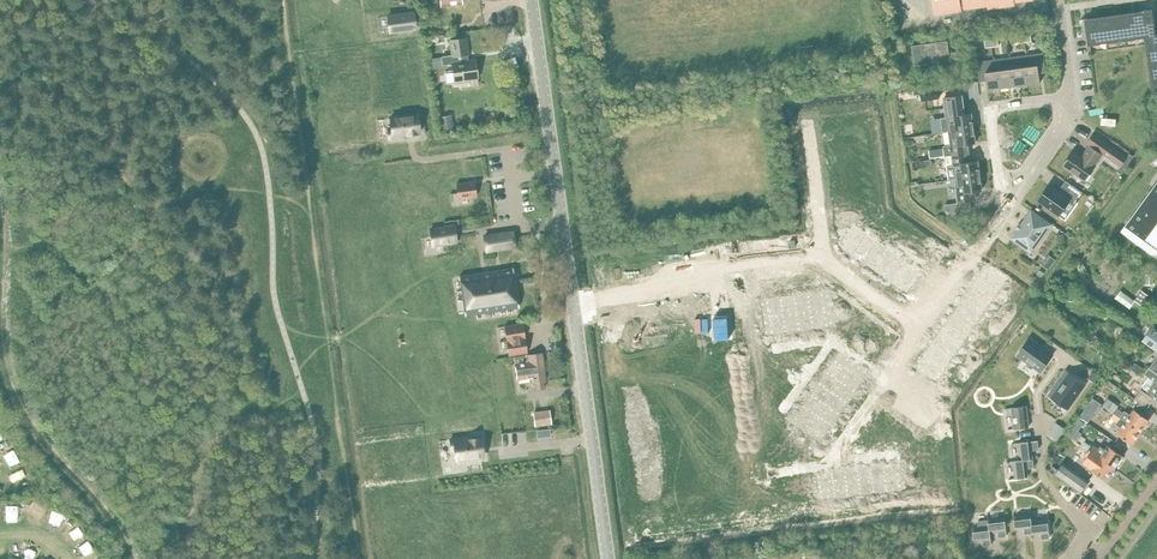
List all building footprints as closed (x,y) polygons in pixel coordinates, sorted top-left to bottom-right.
[(936,13),(961,10),(961,7),(965,7),(988,4),(989,7),(1014,4),(1013,1),(1019,0),(934,0),(936,13)] [(1085,21),(1088,46),(1099,44),(1099,40),(1106,39),(1107,43),(1118,41),(1117,37),(1125,36),(1125,40),(1136,39),(1136,35),(1143,34),(1144,37),(1150,36),(1151,44),(1148,44),(1150,55),(1153,55),(1154,62),(1151,63),(1152,73),(1155,73),(1156,80),(1153,81),(1155,93),(1156,92),(1156,34),(1155,34),(1152,9),(1140,11),(1141,17),(1133,18),(1133,15),(1122,16),(1122,19),(1115,20),(1114,17),(1104,19),(1104,22),(1097,23),(1096,20),(1085,21)] [(413,12),(388,15),(390,32),(415,28),(413,12)] [(451,55),(441,57),(442,65),(451,64),(454,84),(469,82),(469,79),(478,78),(475,59),(469,60),(465,38),(449,40),(451,55)] [(947,39),(911,45),(914,65),(950,59),(947,39)] [(1044,53),(1027,55),(1031,84),(1040,82),(1039,73),(1046,72),(1044,53)] [(1010,57),(1014,88),(1020,87),(1020,85),(1031,84),(1027,55),(1010,57)] [(1009,89),(1014,88),(1010,57),(993,60),(997,88),(1008,87),(1009,89)] [(997,88),(993,60),(977,62),(979,81),(987,80),(988,89),(997,88)] [(938,90),(921,92),(922,100),(939,98),(938,90)] [(946,117),(941,118),(942,132),(949,131),(974,128),(973,121),(972,121),(971,113),(964,114),(962,95),(944,97),(945,107),(946,117)] [(392,127),(393,137),(420,134),(418,116),(404,118),(403,115),(387,117),(388,128),(392,127)] [(451,116),(441,118),(443,130),(453,129),(451,116)] [(974,135),(974,128),(949,131),(951,145),(943,146),(944,156),(952,155),(969,153),(969,152),(966,153),(965,144),(975,142),(974,135)] [(1074,151),(1063,166),(1084,181),(1095,166),(1095,165),(1103,154),(1120,166),(1127,157),(1094,134),(1087,143),(1090,145),(1082,157),(1074,151)] [(952,155),(944,156),(946,166),(947,166),(948,179),(956,178),(980,175),(979,168),(978,161),(968,162),(966,153),(969,153),(952,155)] [(981,182),(980,175),(956,178),(958,193),(957,193),(958,202),(973,200),(972,191),(982,190),(980,182),(981,182)] [(1156,258),(1156,181),(1120,232),(1156,258)] [(475,182),(455,184),(458,199),(477,196),(475,182)] [(1046,189),(1045,190),(1046,190),(1044,192),(1043,193),(1044,193),(1042,195),(1041,195),(1042,196),(1038,200),(1059,215),(1070,200),(1050,185),(1046,189)] [(1031,211),(1012,238),(1031,252),(1050,224),(1031,211)] [(447,227),(430,229),(432,245),(456,242),(454,224),(447,225),(447,227)] [(852,226),(839,245),(850,253),(863,233),(852,226)] [(514,232),(485,236),(487,250),(516,246),(514,232)] [(863,233),(850,253),(861,260),(874,241),(863,233)] [(874,241),(861,260),(872,267),(885,248),(874,241)] [(885,248),(872,267),(883,274),(895,255),(885,248)] [(895,255),(883,274),(893,282),(906,262),(895,255)] [(1054,261),(1046,255),(1040,263),(1048,269),(1054,261)] [(1113,260),(1098,280),(1106,285),(1120,266),(1113,260)] [(906,262),(893,282),(905,289),(918,270),(906,262)] [(985,264),(978,276),(996,289),(1004,277),(985,264)] [(512,269),(459,277),(465,315),(518,306),(512,269)] [(978,276),(970,286),(989,299),(996,289),(978,276)] [(970,286),(963,297),(982,310),(989,299),(970,286)] [(1121,291),(1116,298),(1130,308),(1135,301),(1124,293),(1126,291),(1122,288),(1121,290),(1121,291)] [(1141,290),(1134,300),(1141,304),(1148,295),(1141,290)] [(825,291),(805,293),(808,310),(827,307),(825,291)] [(805,293),(792,295),(794,312),(808,310),(805,293)] [(792,295),(778,297),(780,314),(794,312),(792,295)] [(778,297),(759,300),(761,316),(780,314),(778,297)] [(963,297),(955,308),(974,322),(982,310),(963,297)] [(827,307),(808,310),(810,326),(829,324),(827,307)] [(808,310),(794,312),(796,328),(810,326),(808,310)] [(794,312),(780,314),(783,330),(796,328),(794,312)] [(780,314),(761,316),(763,333),(783,330),(780,314)] [(946,321),(938,332),(957,345),(965,334),(946,321)] [(504,326),(506,340),(524,338),(522,323),(504,326)] [(1113,325),(1111,332),(1122,335),(1123,328),(1113,325)] [(1152,326),(1142,340),(1156,350),(1156,330),(1152,326)] [(938,332),(931,343),(950,356),(957,345),(938,332)] [(524,338),(506,340),(508,355),(526,352),(524,338)] [(1029,338),(1017,355),(1040,371),(1052,354),(1029,338)] [(931,343),(923,354),(942,367),(950,356),(931,343)] [(541,353),(514,357),(517,380),(531,378),(532,386),(535,386),(535,390),(544,389),(543,382),(545,382),(541,353)] [(923,354),(915,365),(934,378),(942,367),(923,354)] [(835,355),(824,371),(838,380),(849,364),(835,355)] [(1148,367),(1156,373),(1156,356),(1154,361),(1153,361),(1148,367)] [(1144,369),(1136,363),(1131,369),(1139,375),(1144,369)] [(849,364),(838,380),(852,390),(863,374),(849,364)] [(1148,367),(1144,373),(1149,377),(1143,385),(1144,388),(1156,397),(1156,373),(1148,367)] [(1061,384),(1051,397),(1067,408),(1085,384),(1066,370),(1058,381),(1061,384)] [(824,371),(816,382),(830,392),(838,380),(824,371)] [(838,380),(830,392),(844,401),(852,390),(838,380)] [(816,382),(809,394),(822,403),(830,392),(816,382)] [(1141,390),(1135,398),(1148,407),(1154,399),(1141,390)] [(830,392),(822,403),(836,412),(844,401),(830,392)] [(809,394),(801,405),(815,414),(822,403),(809,394)] [(1113,411),(1119,404),(1109,397),(1104,405),(1113,411)] [(822,403),(815,414),(828,424),(836,412),(822,403)] [(801,405),(790,421),(804,430),(815,414),(801,405)] [(1026,406),(1012,408),(1014,428),(1029,427),(1026,406)] [(1094,413),(1086,407),(1080,416),(1088,422),(1094,413)] [(1114,413),(1121,418),(1125,421),(1140,431),(1149,419),(1134,409),(1130,414),(1125,410),(1123,412),(1118,408),(1114,413)] [(549,412),(533,413),(534,426),(551,424),(549,412)] [(1131,444),(1140,431),(1125,421),(1121,418),(1114,413),(1110,418),(1116,422),(1115,424),(1120,428),(1117,433),(1131,444)] [(815,414),(804,430),(817,440),(828,424),(815,414)] [(1078,418),(1073,424),(1079,428),(1083,422),(1078,418)] [(1056,423),(1049,434),(1057,439),(1064,428),(1056,423)] [(1070,428),(1066,434),(1076,440),(1080,435),(1070,428)] [(455,449),(456,459),(483,456),(481,438),(466,439),(466,437),(450,439),(451,449),(455,449)] [(1018,442),(1020,460),(1033,459),(1032,450),(1039,449),(1038,441),(1031,441),(1018,442)] [(1088,450),(1114,468),(1122,456),(1108,446),(1104,450),(1100,447),(1098,449),(1092,445),(1088,450)] [(1106,480),(1114,468),(1088,450),(1085,455),(1087,456),(1082,462),(1091,469),(1106,480)] [(1020,460),(1014,460),(1016,478),(1028,477),(1027,468),(1034,467),(1033,459),(1020,460)] [(1063,463),(1055,474),(1080,492),(1088,481),(1063,463)] [(896,465),(882,466),(884,489),(898,488),(896,465)] [(882,466),(869,468),(872,491),(884,489),(882,466)] [(869,468),(856,469),(859,492),(872,491),(869,468)] [(856,469),(843,471),(846,494),(859,492),(856,469)] [(843,471),(830,473),(833,495),(846,494),(843,471)] [(830,473),(816,474),(819,497),(833,495),(830,473)] [(1032,522),(1031,515),(1015,517),(1016,529),(1024,528),(1024,534),(1033,533),(1032,527),(1032,522)] [(989,527),(990,532),(997,531),(998,537),(1007,536),(1005,518),(989,520),(988,520),(989,527)] [(991,538),(990,532),(989,527),(988,520),(989,520),(989,519),(977,521),(978,528),(973,529),(975,540),(982,540),(983,546),(992,545),(991,538)] [(1048,520),(1032,522),(1032,527),(1033,533),(1033,534),(1040,533),(1041,539),(1050,538),(1048,520)]
